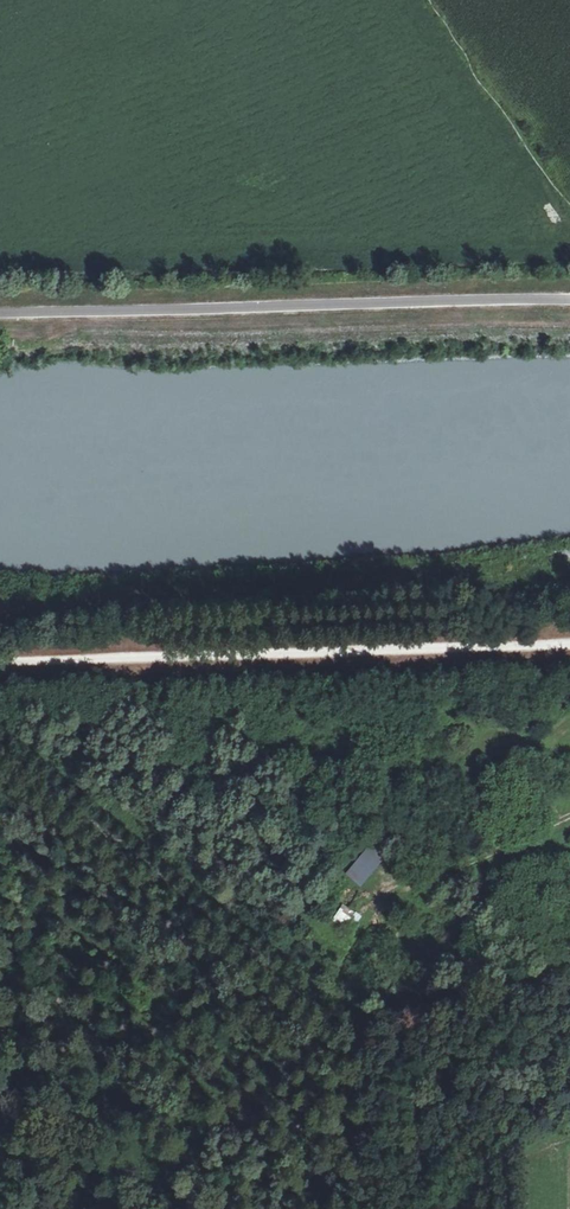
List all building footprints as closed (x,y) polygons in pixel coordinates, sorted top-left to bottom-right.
[(389,855),(374,841),(345,874),(360,887),(389,855)] [(358,913),(343,904),(335,916),(349,926),(358,913)]
